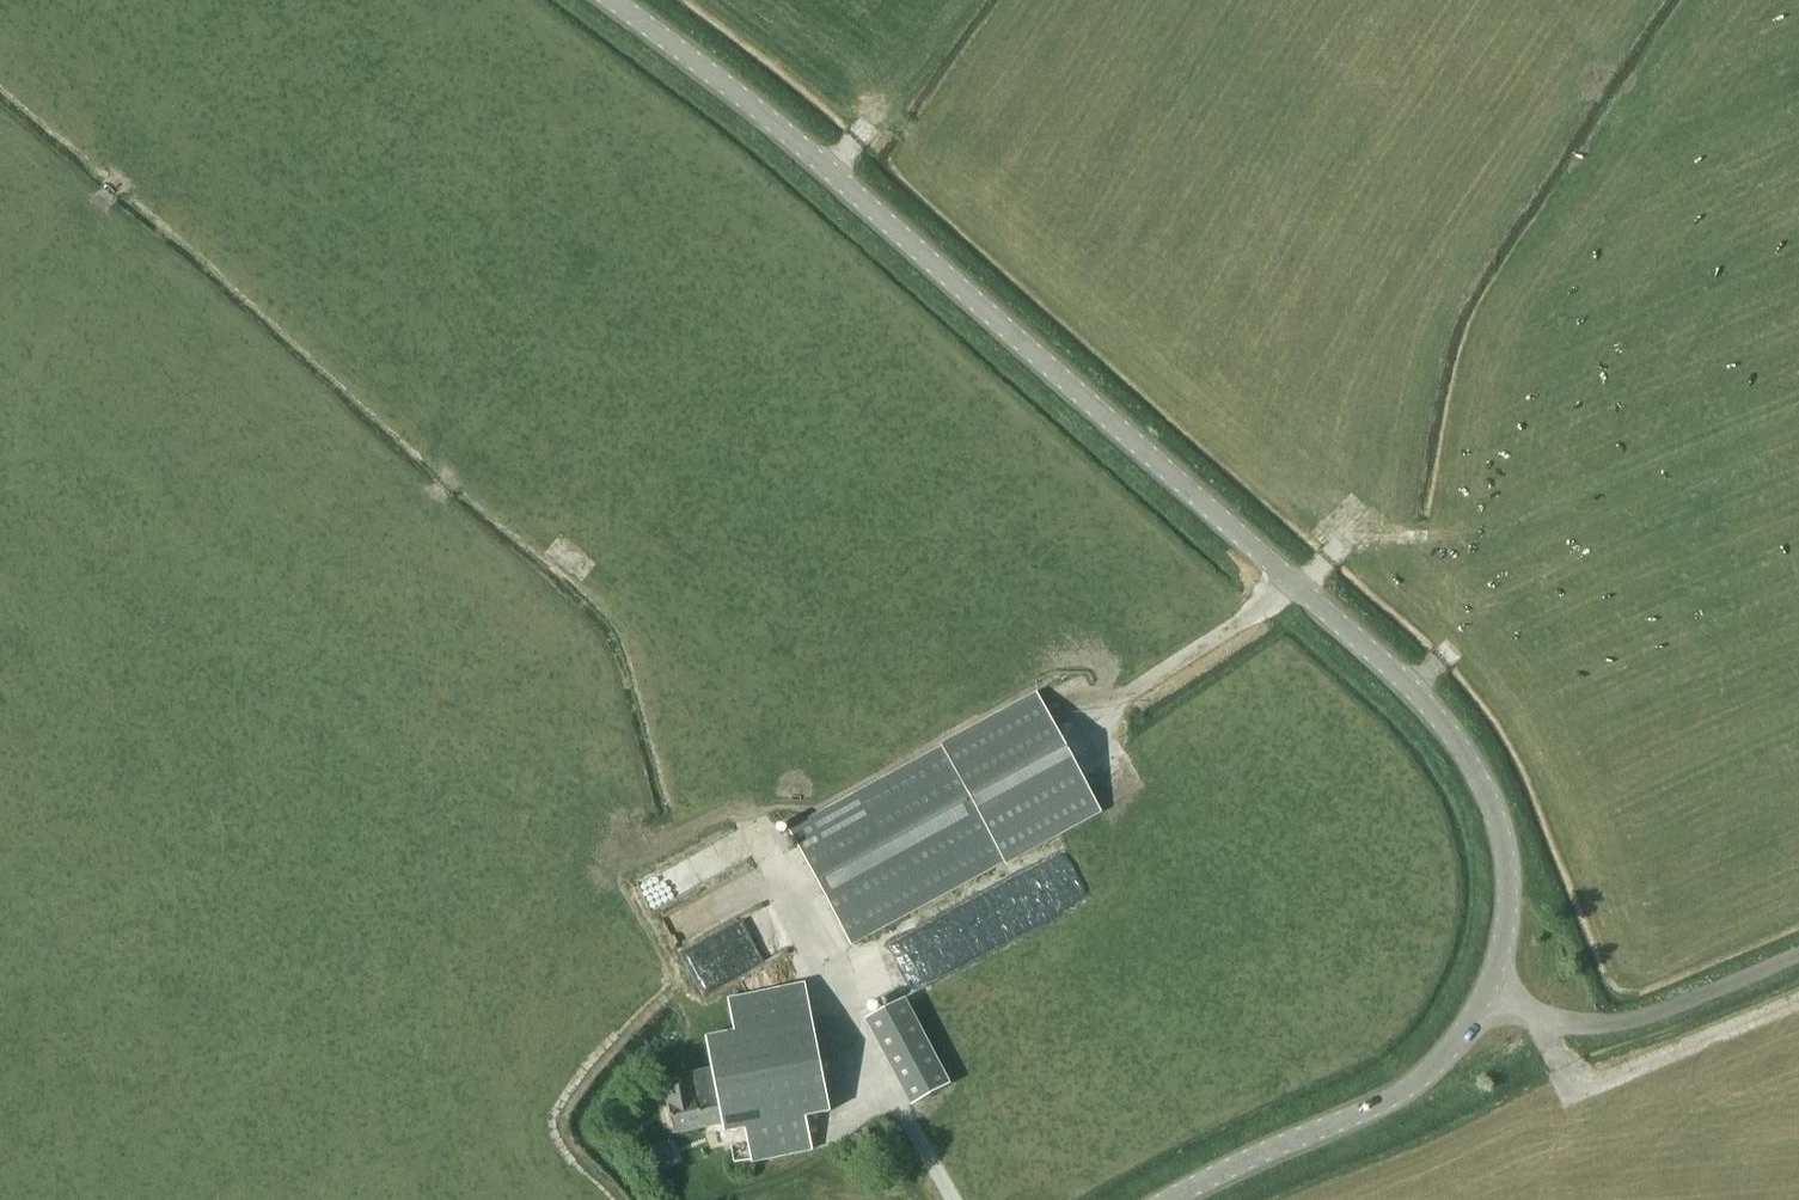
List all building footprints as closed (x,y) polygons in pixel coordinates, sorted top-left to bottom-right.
[(941,744),(943,748),(790,830),(850,943),(1003,860),(1005,864),(1102,812),(1037,692),(941,744)] [(768,907),(689,945),(706,981),(729,970),(731,973),(756,961),(755,957),(785,943),(768,907)] [(726,1133),(744,1129),(830,1112),(805,984),(730,999),(737,1033),(708,1038),(714,1071),(664,1081),(675,1136),(725,1126),(726,1133)] [(865,1020),(911,1106),(951,1085),(905,999),(865,1020)]
